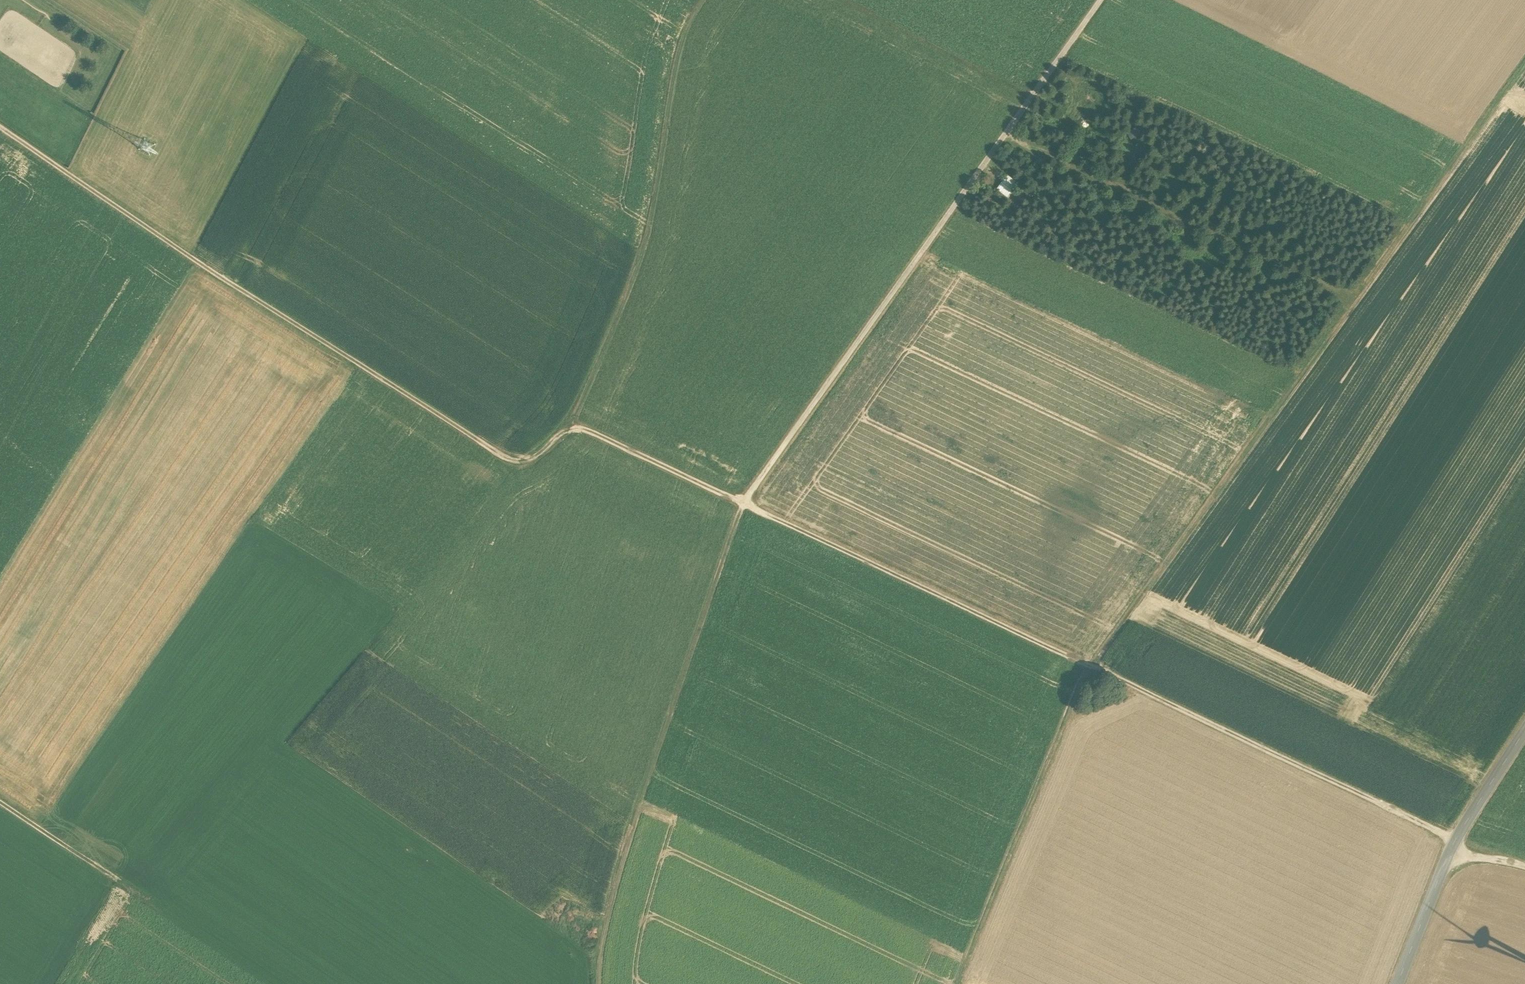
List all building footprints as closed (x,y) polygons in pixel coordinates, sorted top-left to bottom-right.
[(1127,131),(1131,138),(1141,133),(1137,126),(1127,131)] [(1006,196),(1016,181),(1006,173),(995,188),(1006,196)]
